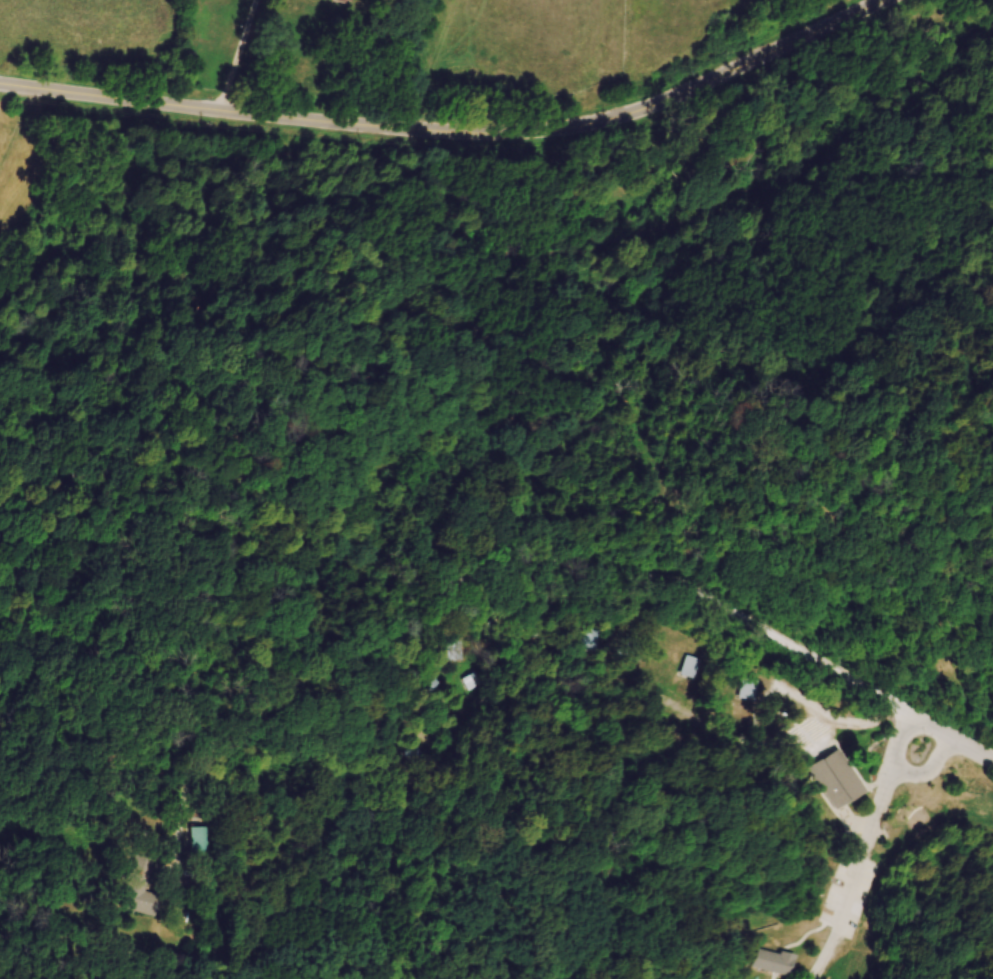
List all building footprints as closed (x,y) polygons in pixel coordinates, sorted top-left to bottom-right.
[(451,640),(452,662),(469,661),(468,640),(451,640)] [(687,655),(679,676),(694,682),(703,661),(687,655)] [(741,676),(736,698),(752,702),(757,680),(741,676)] [(461,689),(462,706),(481,705),(480,689),(461,689)] [(781,698),(777,711),(794,717),(798,703),(781,698)] [(834,755),(808,769),(834,815),(860,801),(834,755)] [(199,853),(216,853),(216,826),(199,826),(199,853)] [(163,915),(167,893),(152,890),(159,857),(139,853),(128,908),(163,915)] [(766,951),(761,968),(780,973),(792,976),(797,959),(785,956),(766,951)]
